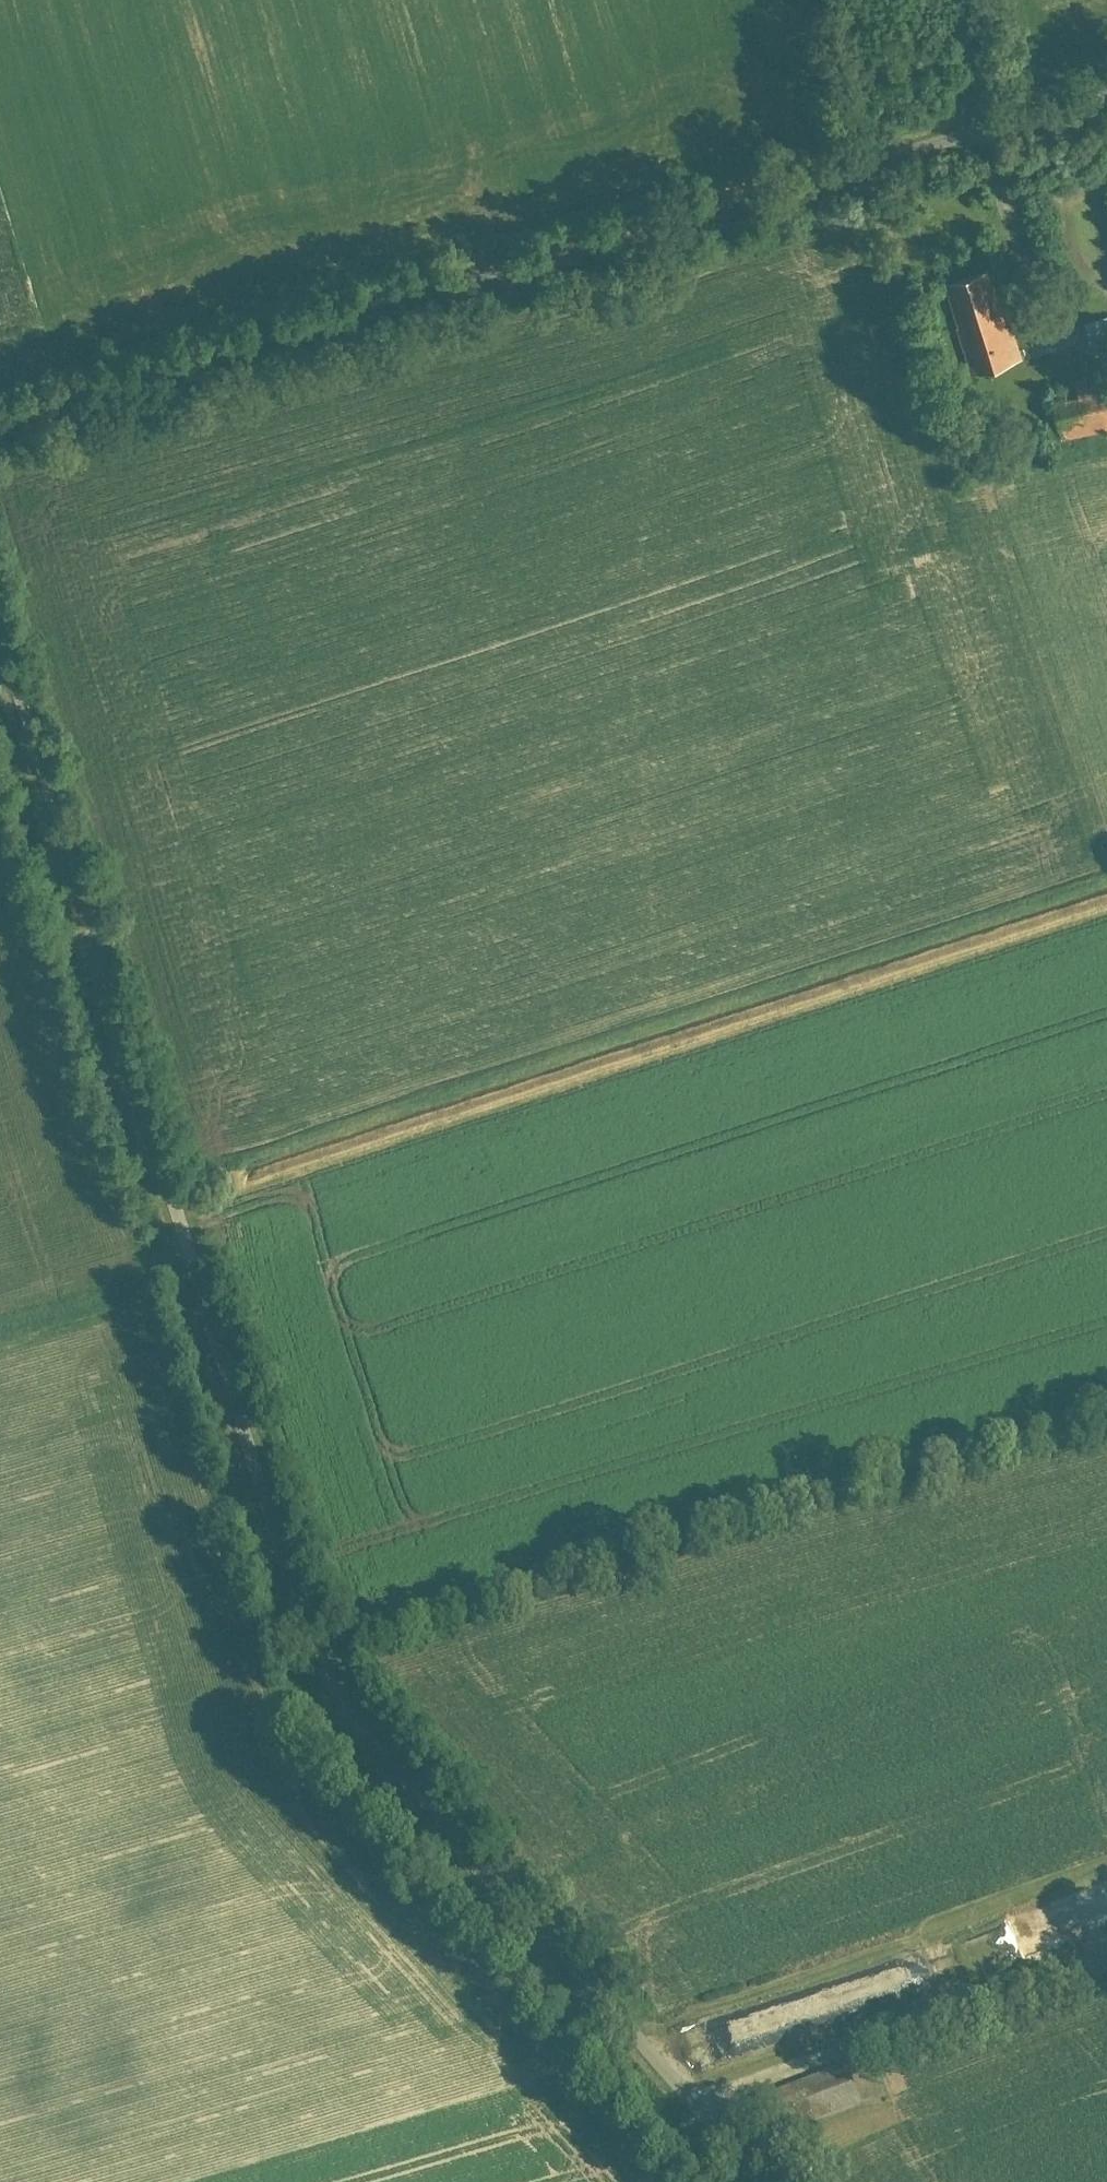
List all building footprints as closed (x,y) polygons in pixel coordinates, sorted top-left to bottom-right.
[(980,252),(929,268),(960,367),(1011,351),(980,252)] [(1090,310),(1101,338),(1106,336),(1106,304),(1090,310)] [(1055,429),(1106,414),(1106,388),(1102,370),(1043,387),(1055,429)]
